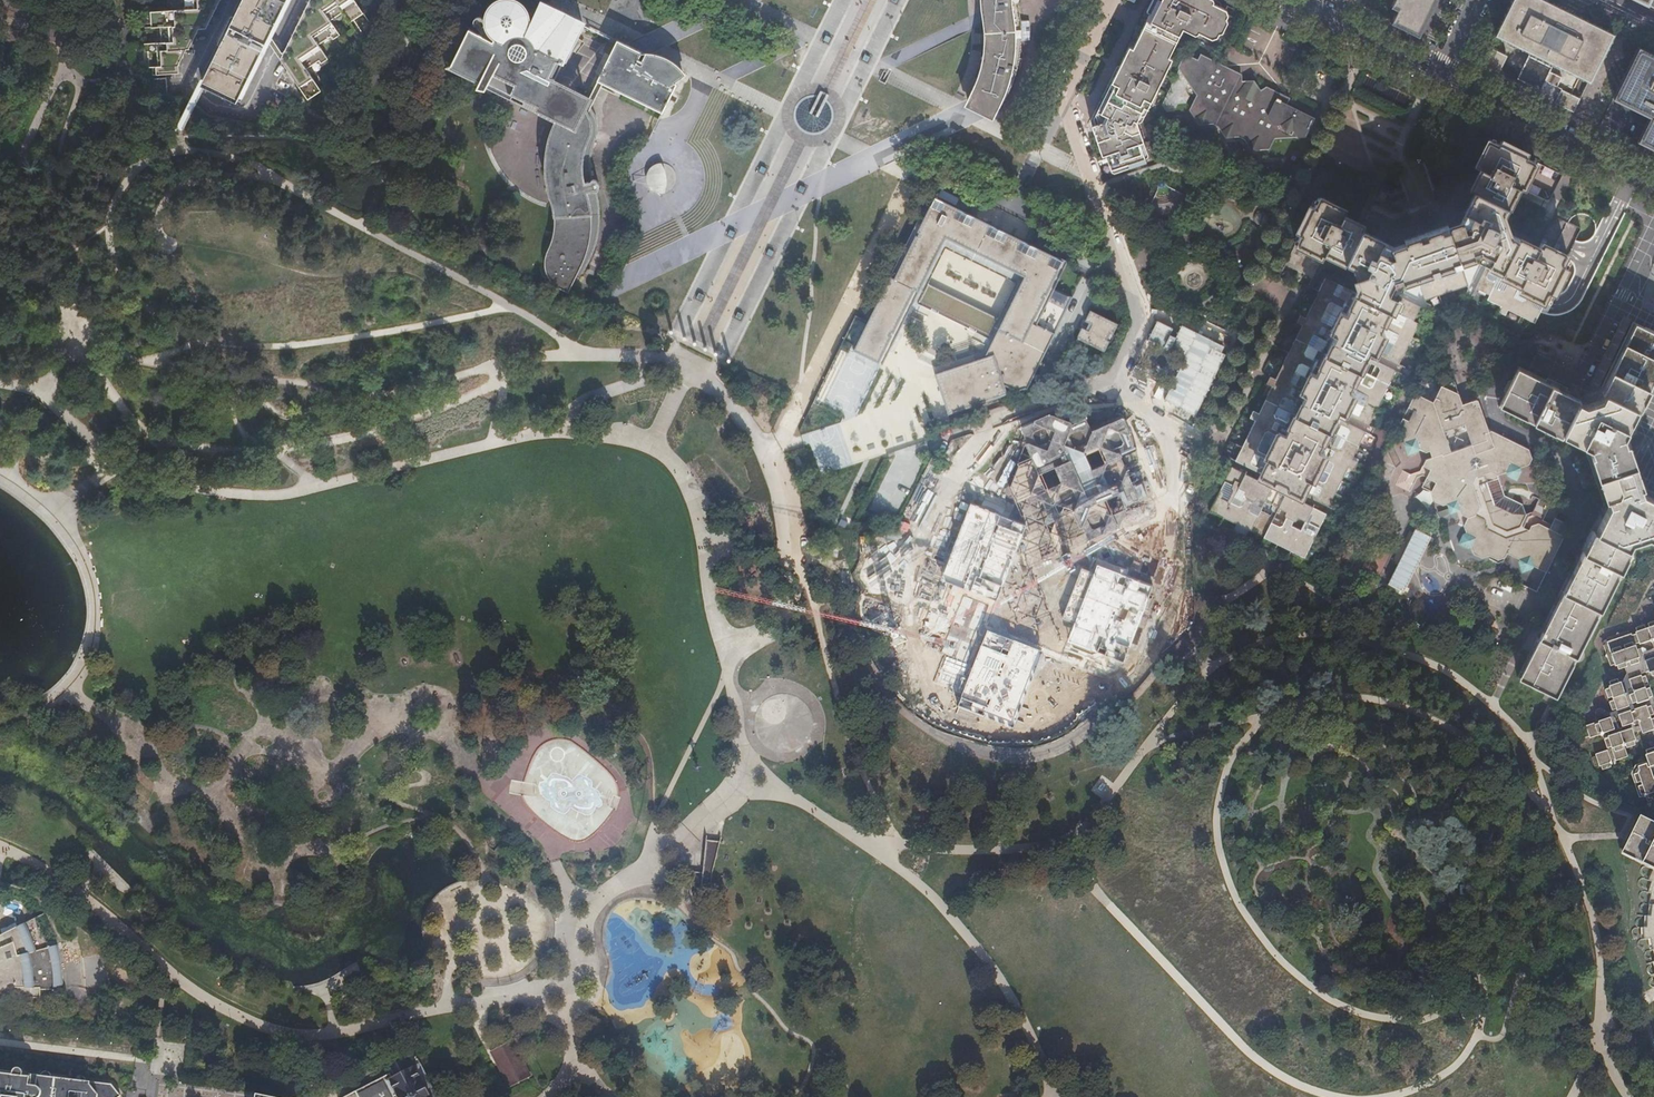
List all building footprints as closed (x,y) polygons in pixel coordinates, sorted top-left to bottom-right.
[(188,8),(152,10),(152,28),(163,27),(164,42),(145,43),(146,57),(151,58),(151,68),(144,69),(145,76),(155,75),(174,73),(190,41),(193,41),(200,24),(209,23),(221,0),(187,0),(188,8)] [(240,1),(226,29),(202,78),(242,98),(266,49),(270,42),(273,36),(291,0),(240,0),(240,1)] [(281,60),(297,84),(307,100),(320,91),(305,67),(319,59),(320,61),(326,57),(318,43),(331,35),(332,37),(339,32),(332,21),(344,14),(350,23),(363,14),(354,0),(311,0),(284,54),(281,60)] [(487,88),(490,82),(504,89),(503,91),(510,94),(508,99),(555,122),(578,134),(589,111),(583,108),(574,104),(566,87),(556,77),(582,24),(542,5),(531,27),(527,26),(528,23),(528,20),(527,15),(526,12),(524,9),(521,4),(519,2),(517,0),(516,0),(498,0),(495,1),(493,3),(491,5),(488,8),(487,10),(487,11),(486,12),(487,14),(487,16),(487,23),(486,23),(485,22),(484,21),(483,20),(482,19),(480,19),(478,20),(477,21),(475,22),(475,23),(475,25),(475,27),(472,28),(469,27),(448,70),(487,88)] [(986,3),(988,16),(989,23),(989,31),(989,40),(988,51),(986,61),(984,68),(979,79),(977,83),(976,85),(973,89),(968,98),(967,99),(988,109),(995,113),(1001,105),(1005,97),(1010,89),(1011,86),(1013,80),(1017,69),(1019,58),(1020,51),(1021,44),(1021,35),(1021,25),(1020,16),(1019,10),(1018,4),(1018,2),(1018,0),(986,0),(986,3)] [(1133,47),(1128,45),(1117,67),(1121,69),(1100,112),(1104,114),(1101,121),(1091,124),(1101,155),(1105,154),(1110,168),(1127,163),(1128,167),(1145,161),(1139,142),(1143,141),(1136,120),(1143,107),(1148,109),(1173,58),(1169,57),(1185,25),(1213,39),(1218,37),(1220,33),(1218,30),(1223,20),(1227,18),(1229,15),(1227,10),(1207,0),(1156,0),(1133,47)] [(1390,6),(1396,10),(1390,22),(1419,36),(1437,0),(1393,0),(1390,6)] [(1613,32),(1548,0),(1511,0),(1494,33),(1537,54),(1535,59),(1528,55),(1517,78),(1524,82),(1523,85),(1532,90),(1534,87),(1541,90),(1552,67),(1545,64),(1547,59),(1583,77),(1590,81),(1613,32)] [(273,36),(270,42),(281,60),(284,54),(273,36)] [(609,57),(583,108),(589,111),(590,108),(602,83),(662,113),(682,72),(684,73),(682,69),(678,66),(674,63),(670,60),(666,58),(662,56),(657,54),(652,53),(650,53),(647,52),(645,53),(644,55),(625,45),(623,50),(621,50),(618,52),(616,53),(615,54),(613,56),(611,57),(609,57)] [(1488,46),(1478,65),(1498,75),(1507,56),(1488,46)] [(1638,47),(1613,97),(1650,116),(1637,143),(1653,151),(1653,54),(1638,47)] [(1184,55),(1178,68),(1194,94),(1187,109),(1198,125),(1214,123),(1222,137),(1240,137),(1247,150),(1267,149),(1272,139),(1304,140),(1313,119),(1286,106),(1290,98),(1264,85),(1258,92),(1252,79),(1238,80),(1239,73),(1212,59),(1208,67),(1184,55)] [(487,88),(508,99),(510,94),(503,91),(504,89),(490,82),(487,88)] [(1565,108),(1572,94),(1562,89),(1555,102),(1565,108)] [(1580,99),(1572,94),(1565,108),(1574,112),(1580,99)] [(569,294),(573,284),(577,286),(592,254),(592,250),(595,238),(597,229),(598,223),(598,216),(599,210),(599,205),(598,200),(597,193),(598,192),(599,191),(600,190),(600,188),(600,187),(599,185),(598,184),(597,184),(596,183),(595,183),(594,180),(593,178),(592,172),(592,169),(592,164),(592,158),(593,152),(594,149),(597,141),(598,137),(599,132),(599,130),(598,127),(598,124),(597,122),(597,119),(595,116),(594,114),(593,112),(592,109),(590,108),(589,111),(578,134),(555,122),(552,127),(550,132),(548,139),(546,148),(545,156),(544,165),(544,172),(545,179),(546,186),(546,189),(547,191),(550,197),(552,204),(553,208),(554,213),(554,218),(554,225),(554,230),(553,237),(551,242),(550,247),(546,257),(545,261),(545,264),(545,267),(545,271),(547,274),(548,277),(550,280),(555,285),(558,287),(560,289),(565,291),(569,294)] [(1526,157),(1528,154),(1500,140),(1499,143),(1498,143),(1497,145),(1489,141),(1477,164),(1482,166),(1471,188),(1476,191),(1460,226),(1451,229),(1449,225),(1405,239),(1407,243),(1396,247),(1363,231),(1365,227),(1343,217),(1346,211),(1317,198),(1313,206),(1310,205),(1297,232),(1300,233),(1299,234),(1301,235),(1286,266),(1309,278),(1319,257),(1331,264),(1336,255),(1351,262),(1359,285),(1356,290),(1326,276),(1306,317),(1301,315),(1297,323),(1302,325),(1276,379),(1271,376),(1267,384),(1272,387),(1259,413),(1254,410),(1250,418),(1255,420),(1211,511),(1305,557),(1349,467),(1355,469),(1358,462),(1353,459),(1366,433),(1345,423),(1349,415),(1370,425),(1396,371),(1375,361),(1379,353),(1400,364),(1420,323),(1415,320),(1423,305),(1397,292),(1406,272),(1415,270),(1427,303),(1469,289),(1457,254),(1470,251),(1488,260),(1474,288),(1487,294),(1485,300),(1498,306),(1496,310),(1503,314),(1505,309),(1532,323),(1543,301),(1547,291),(1553,294),(1566,268),(1561,265),(1567,254),(1540,241),(1538,244),(1518,234),(1517,237),(1509,233),(1502,213),(1506,205),(1509,206),(1519,184),(1522,186),(1534,163),(1525,159),(1526,157)] [(666,192),(670,189),(674,184),(675,181),(675,176),(674,171),(671,168),(668,165),(665,164),(660,163),(655,164),(652,165),(648,169),(647,171),(645,175),(645,178),(646,184),(649,188),(653,191),(657,193),(662,193),(666,192)] [(1016,391),(1028,388),(1070,297),(1053,288),(1066,261),(931,197),(855,353),(883,365),(943,238),(1024,277),(985,358),(936,376),(949,414),(1008,394),(1006,387),(1016,391)] [(1117,323),(1089,309),(1075,337),(1104,350),(1117,323)] [(1633,321),(1599,389),(1595,391),(1583,395),(1580,396),(1519,366),(1499,406),(1585,449),(1603,503),(1517,677),(1553,695),(1558,697),(1631,548),(1651,541),(1653,543),(1653,492),(1646,488),(1628,434),(1653,381),(1653,332),(1647,328),(1633,321)] [(1532,567),(1545,574),(1565,534),(1563,531),(1567,523),(1555,518),(1549,529),(1537,523),(1531,525),(1529,530),(1521,525),(1526,515),(1522,504),(1505,496),(1498,474),(1505,471),(1507,475),(1516,480),(1521,469),(1520,466),(1528,463),(1532,457),(1529,449),(1488,429),(1478,400),(1476,399),(1460,403),(1452,377),(1435,380),(1427,399),(1415,393),(1395,432),(1398,438),(1405,441),(1404,443),(1407,454),(1418,450),(1419,448),(1425,451),(1428,450),(1430,456),(1426,458),(1422,465),(1430,469),(1426,477),(1435,481),(1431,489),(1435,501),(1443,505),(1446,504),(1449,512),(1458,509),(1458,512),(1467,517),(1463,525),(1465,532),(1462,534),(1457,543),(1467,548),(1471,546),(1473,554),(1481,558),(1488,556),(1496,560),(1503,557),(1505,554),(1518,560),(1517,561),(1521,572),(1531,568),(1532,567)] [(1136,448),(1123,419),(1092,432),(1086,418),(1071,425),(1049,415),(1021,428),(1026,442),(1011,484),(1015,497),(1022,517),(1072,538),(1085,534),(1088,542),(1116,530),(1122,545),(1151,533),(1146,518),(1174,505),(1163,475),(1150,480),(1127,472),(1120,457),(1136,448)] [(1027,525),(970,504),(941,580),(997,601),(1027,525)] [(997,601),(941,580),(919,593),(921,641),(972,673),(989,630),(1045,652),(1059,659),(1067,642),(1097,566),(1088,542),(1085,534),(1072,538),(1022,517),(1027,525),(997,601)] [(1153,588),(1097,566),(1067,642),(1124,664),(1153,588)] [(1647,625),(1648,628),(1645,629),(1643,626),(1635,629),(1636,632),(1634,633),(1635,635),(1631,636),(1631,634),(1628,635),(1627,632),(1606,639),(1607,640),(1602,642),(1604,646),(1602,647),(1608,667),(1613,665),(1613,668),(1616,667),(1618,670),(1619,670),(1624,682),(1627,681),(1632,695),(1629,696),(1632,704),(1635,703),(1636,705),(1648,701),(1648,699),(1651,697),(1648,689),(1645,690),(1643,687),(1647,685),(1644,676),(1640,678),(1639,674),(1647,671),(1648,673),(1650,673),(1651,677),(1653,676),(1653,658),(1644,661),(1643,659),(1644,657),(1653,653),(1653,622),(1647,625)] [(1045,652),(989,630),(972,673),(959,706),(1016,728),(1045,652)] [(1611,681),(1608,682),(1608,683),(1609,686),(1607,687),(1608,689),(1605,690),(1608,699),(1611,698),(1612,701),(1609,702),(1611,708),(1610,708),(1611,711),(1615,710),(1616,712),(1628,708),(1619,683),(1618,684),(1616,680),(1611,681)] [(1642,735),(1653,731),(1653,730),(1653,728),(1653,719),(1650,720),(1649,716),(1653,715),(1650,706),(1646,708),(1645,706),(1633,710),(1634,712),(1630,713),(1629,711),(1618,715),(1622,728),(1633,724),(1633,722),(1637,721),(1642,735)] [(1582,730),(1585,739),(1589,737),(1589,739),(1607,733),(1608,737),(1607,738),(1616,762),(1627,759),(1622,746),(1624,745),(1626,749),(1634,746),(1633,742),(1634,742),(1630,730),(1612,736),(1611,732),(1613,731),(1608,718),(1602,720),(1585,726),(1585,727),(1585,728),(1583,729),(1582,729),(1582,730)] [(1631,793),(1634,802),(1647,808),(1653,806),(1653,750),(1653,749),(1646,752),(1647,755),(1644,756),(1646,763),(1635,766),(1631,774),(1636,787),(1634,788),(1634,789),(1631,793)] [(1602,770),(1610,767),(1610,764),(1611,764),(1607,751),(1594,755),(1595,757),(1592,758),(1594,766),(1596,766),(1598,766),(1598,768),(1599,768),(1600,767),(1601,768),(1602,770)] [(1641,808),(1642,806),(1649,810),(1653,808),(1653,806),(1647,808),(1634,802),(1631,793),(1630,793),(1633,804),(1641,808)] [(1650,939),(1652,951),(1653,950),(1653,824),(1639,816),(1621,853),(1653,870),(1648,881),(1651,883),(1648,894),(1651,895),(1648,906),(1652,907),(1651,918),(1648,918),(1647,928),(1643,928),(1643,940),(1650,939)] [(723,852),(709,850),(706,880),(693,879),(695,905),(703,906),(705,892),(713,893),(714,883),(723,852)] [(38,998),(40,986),(60,988),(59,942),(36,943),(19,920),(0,931),(0,995),(38,998)] [(506,1056),(518,1050),(513,1039),(500,1046),(490,1051),(495,1062),(506,1056)] [(508,1088),(532,1076),(518,1050),(506,1056),(495,1062),(508,1088)] [(389,1074),(391,1077),(384,1081),(385,1082),(388,1081),(395,1094),(392,1095),(393,1096),(396,1095),(397,1096),(437,1096),(416,1055),(406,1060),(405,1058),(407,1057),(406,1056),(385,1067),(385,1069),(386,1068),(389,1074)] [(116,1096),(122,1092),(112,1080),(105,1080),(70,1076),(67,1075),(0,1068),(0,1096),(116,1096)] [(345,1096),(397,1096),(396,1095),(393,1096),(392,1095),(395,1094),(388,1081),(385,1082),(384,1081),(391,1077),(389,1074),(345,1096)]
